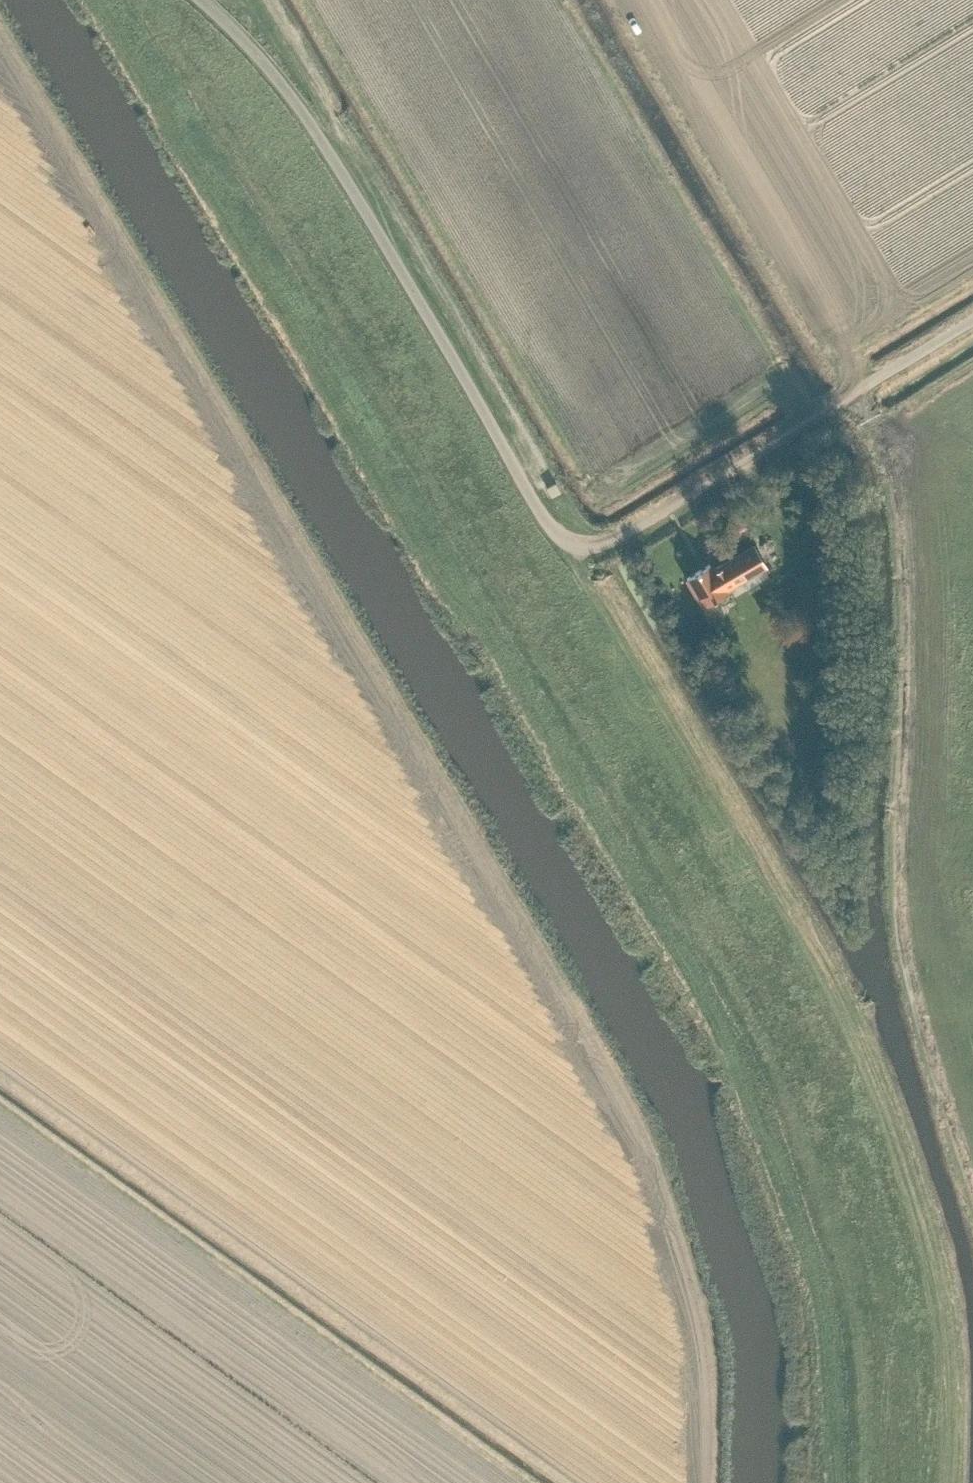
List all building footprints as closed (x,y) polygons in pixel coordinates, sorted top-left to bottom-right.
[(710,563),(687,577),(703,604),(726,591),(725,590),(766,565),(754,544),(713,568),(710,563)]
